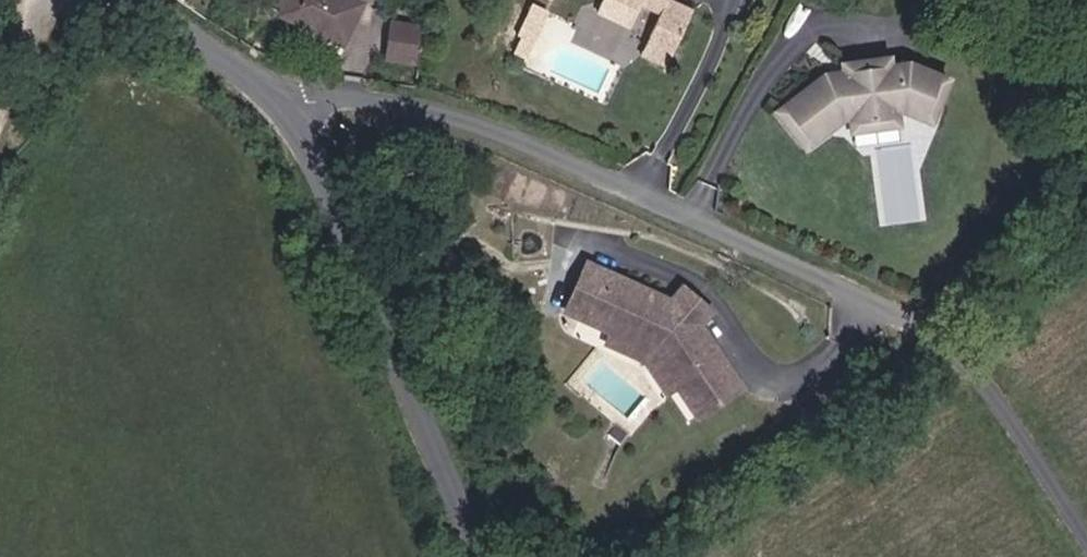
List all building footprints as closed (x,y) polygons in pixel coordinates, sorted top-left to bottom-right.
[(361,4),(353,0),(271,0),(283,6),(279,14),(296,22),(295,30),(298,33),(337,52),(361,4)] [(638,10),(640,5),(659,14),(649,36),(674,48),(691,10),(669,0),(616,0),(638,10)] [(418,63),(423,27),(393,23),(388,59),(418,63)] [(665,67),(674,48),(649,36),(640,55),(665,67)] [(931,123),(948,80),(909,64),(890,66),(889,59),(861,62),(854,71),(844,72),(825,75),(791,101),(777,112),(806,149),(835,126),(849,115),(896,109),(931,123)] [(687,326),(671,313),(675,305),(588,266),(568,311),(613,331),(654,349),(677,384),(697,414),(738,386),(695,322),(687,326)] [(695,322),(705,309),(685,293),(675,305),(671,313),(687,326),(695,322)] [(677,384),(654,349),(613,331),(609,343),(646,359),(666,391),(677,384)]
